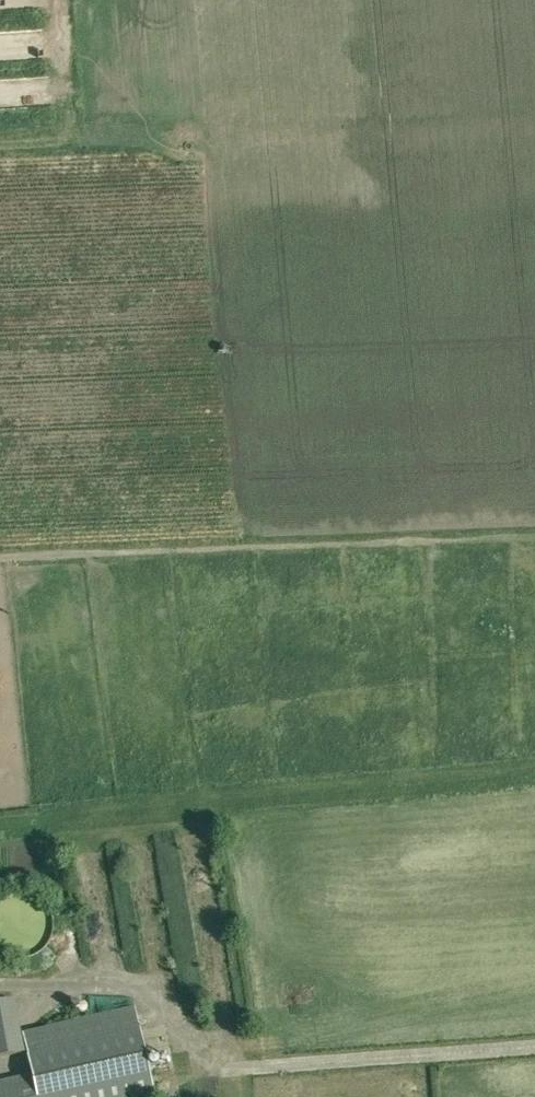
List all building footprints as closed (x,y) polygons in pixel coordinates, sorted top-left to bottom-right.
[(22,1052),(12,1002),(0,1004),(0,1057),(22,1052)] [(22,1033),(31,1074),(0,1081),(0,1096),(153,1096),(156,1096),(134,1007),(22,1033)]
